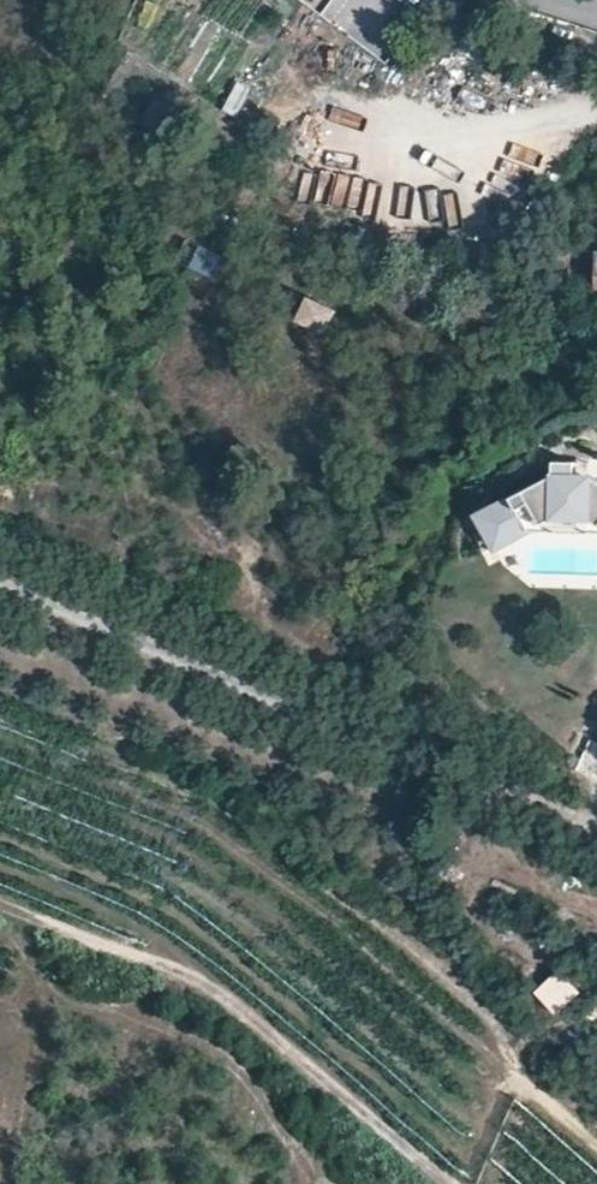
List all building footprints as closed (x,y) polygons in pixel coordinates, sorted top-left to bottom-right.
[(240,117),(253,90),(239,83),(225,110),(240,117)] [(333,210),(347,171),(317,160),(303,200),(333,210)] [(424,226),(469,227),(470,200),(424,199),(424,226)] [(218,277),(223,254),(194,248),(189,270),(218,277)] [(337,314),(308,296),(293,324),(327,338),(337,314)] [(554,464),(553,479),(579,481),(581,467),(554,464)] [(579,481),(596,483),(596,468),(581,467),(579,481)] [(500,508),(520,545),(533,537),(552,527),(594,531),(596,533),(596,483),(579,481),(553,479),(500,508)] [(477,520),(497,557),(520,545),(500,508),(477,520)] [(594,531),(552,527),(533,537),(596,543),(596,533),(594,531)]
